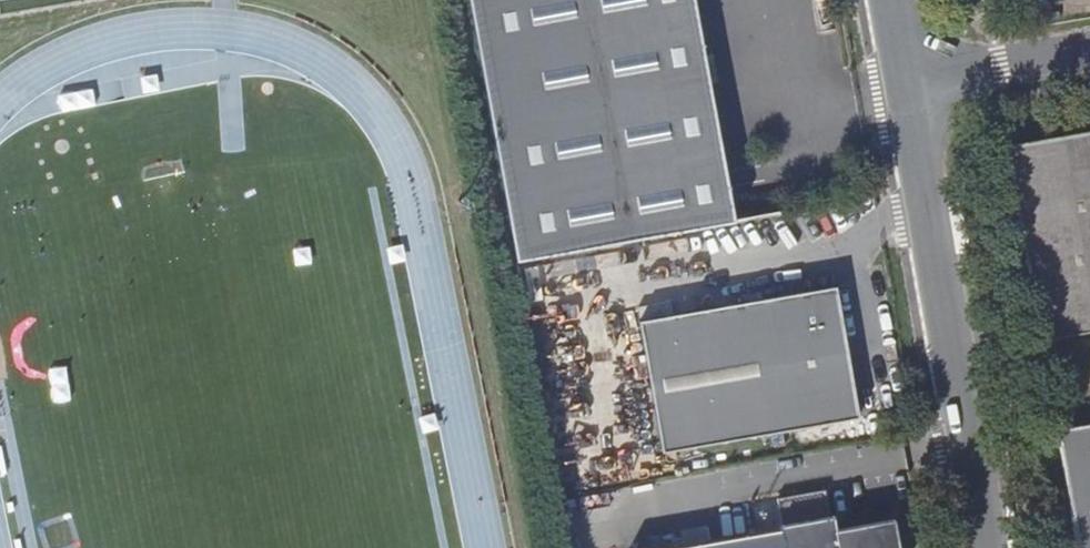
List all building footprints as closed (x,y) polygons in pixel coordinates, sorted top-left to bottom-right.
[(513,257),(720,219),(708,156),(720,153),(691,0),(465,0),(513,257)] [(1041,341),(1089,332),(1089,133),(1007,146),(1041,341)] [(720,153),(708,156),(720,219),(733,217),(720,153)] [(660,449),(858,417),(848,361),(841,362),(838,341),(845,340),(835,284),(638,317),(660,449)] [(1057,429),(1077,547),(1089,547),(1089,423),(1057,429)] [(773,493),(778,520),(831,511),(829,498),(813,486),(773,493)] [(778,520),(781,533),(695,547),(899,547),(893,515),(834,525),(831,511),(778,520)]
